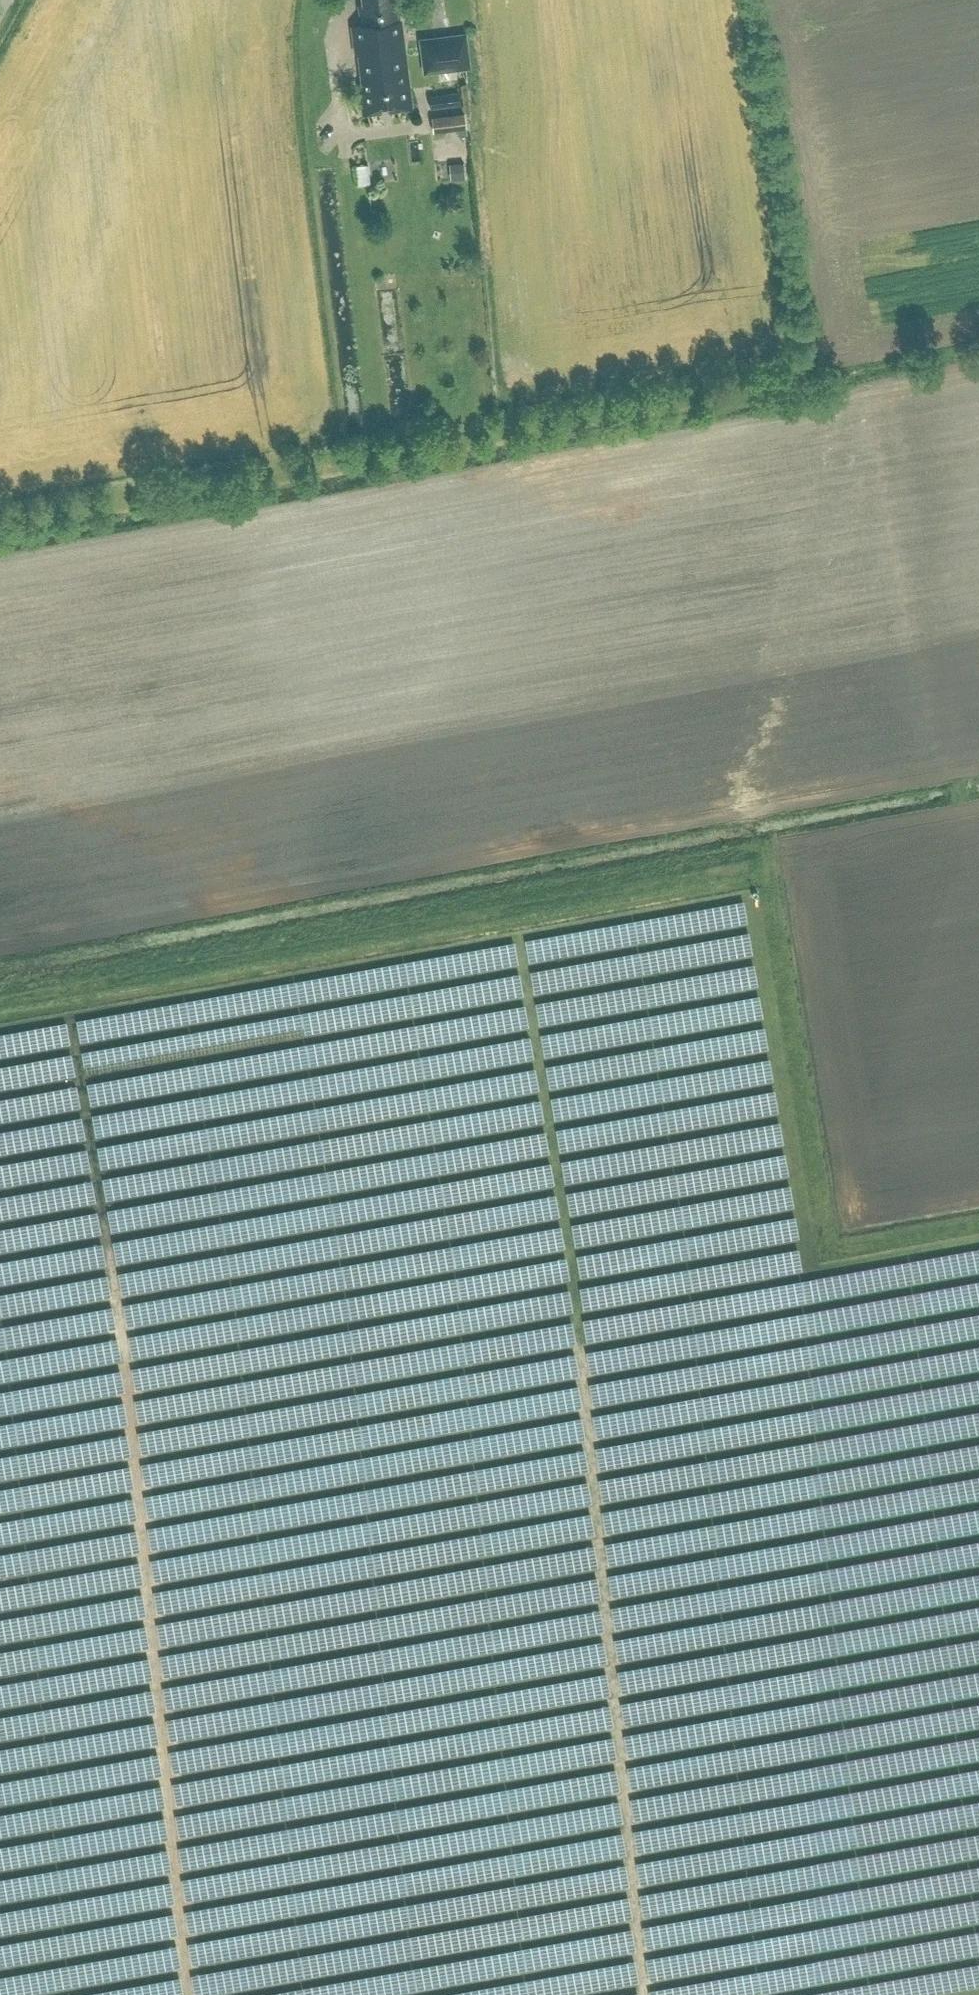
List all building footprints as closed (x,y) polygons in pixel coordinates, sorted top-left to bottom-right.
[(364,55),(406,50),(402,18),(397,18),(394,0),(366,0),(367,3),(362,4),(364,22),(355,23),(358,50),(363,51),(364,55)] [(467,64),(463,34),(462,34),(463,38),(423,42),(422,39),(421,39),(425,69),(467,64)] [(413,105),(406,50),(364,55),(367,80),(361,82),(365,111),(381,109),(382,102),(394,100),(397,107),(413,105)] [(430,94),(431,106),(449,104),(448,92),(430,94)] [(432,115),(434,129),(458,126),(457,112),(432,115)]
